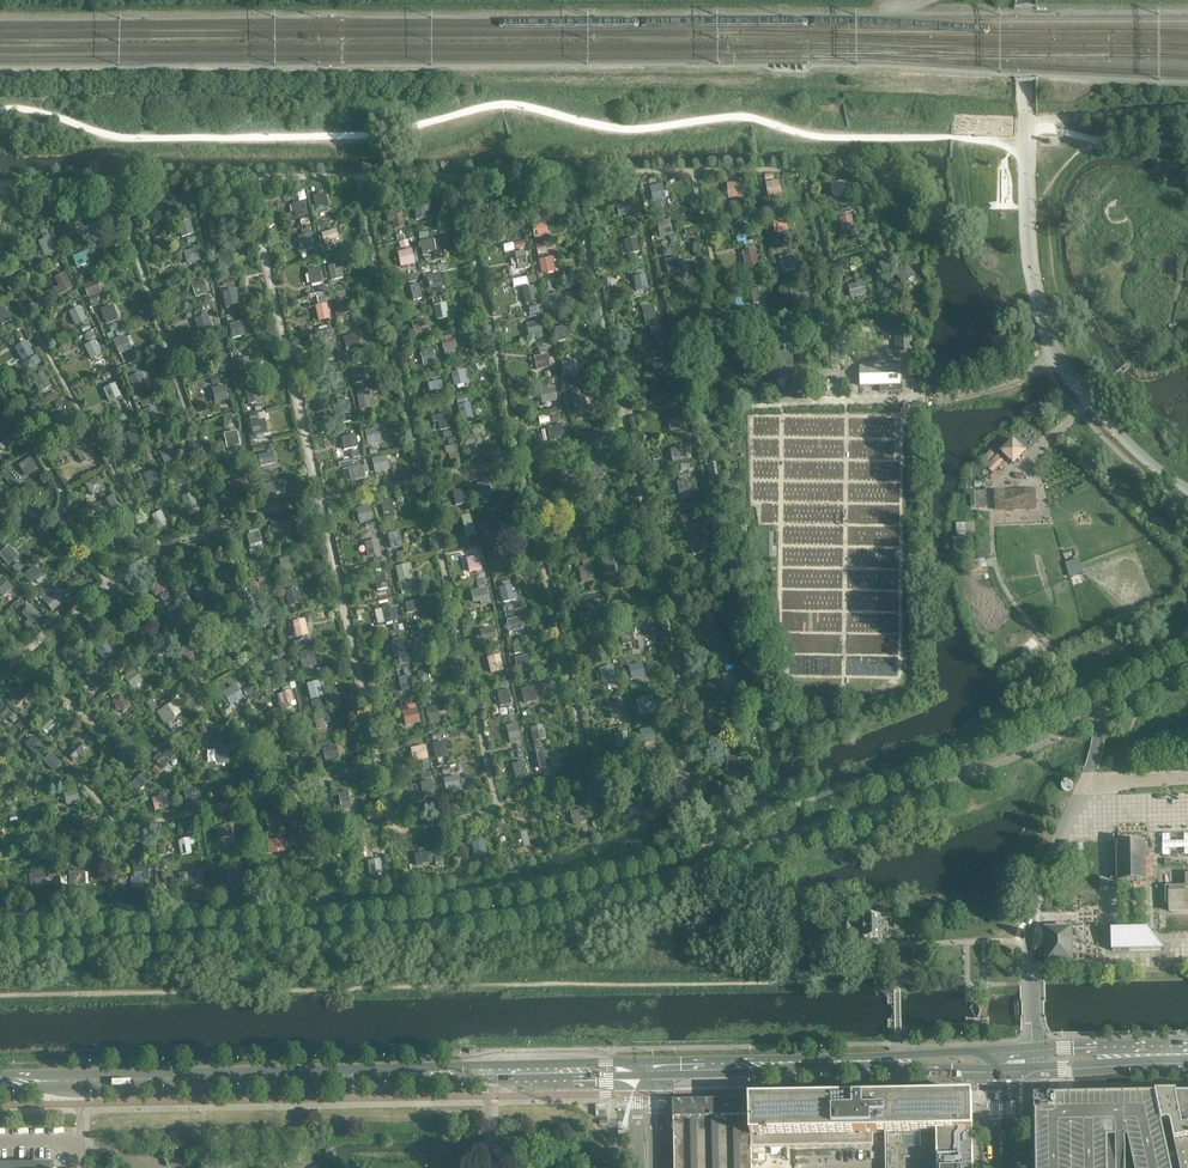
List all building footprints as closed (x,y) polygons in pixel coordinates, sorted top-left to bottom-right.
[(898,176),(901,192),(917,189),(914,173),(898,176)] [(782,177),(765,179),(768,197),(785,194),(782,177)] [(829,181),(832,197),(849,194),(845,178),(829,181)] [(727,181),(729,197),(745,195),(744,179),(727,181)] [(664,183),(647,186),(649,203),(667,199),(664,183)] [(310,193),(313,209),(329,206),(326,190),(310,193)] [(184,192),(173,197),(177,206),(188,201),(184,192)] [(299,219),(311,216),(307,199),(295,202),(299,219)] [(631,199),(616,202),(618,216),(633,213),(631,199)] [(419,218),(432,215),(430,204),(416,207),(419,218)] [(853,213),(841,214),(843,230),(855,229),(853,213)] [(752,215),(741,216),(743,231),(754,230),(752,215)] [(544,216),(532,219),(535,236),(547,234),(544,216)] [(177,220),(180,236),(196,233),(193,217),(177,220)] [(382,220),(385,236),(401,233),(398,217),(382,220)] [(789,217),(773,219),(776,236),(792,234),(789,217)] [(81,220),(61,227),(67,242),(86,235),(81,220)] [(503,224),(506,240),(522,237),(519,221),(503,224)] [(658,224),(661,240),(677,237),(674,221),(658,224)] [(209,225),(212,241),(229,238),(225,222),(209,225)] [(338,227),(323,232),(326,242),(341,238),(338,227)] [(36,241),(44,255),(58,247),(51,233),(36,241)] [(295,236),(298,252),(314,249),(311,233),(295,236)] [(400,235),(402,247),(410,246),(408,233),(400,235)] [(622,238),(625,254),(641,250),(638,234),(622,238)] [(418,245),(421,261),(437,258),(434,242),(418,245)] [(742,248),(746,264),(762,261),(759,245),(742,248)] [(186,250),(189,263),(204,259),(200,246),(186,250)] [(72,256),(80,270),(94,263),(87,248),(72,256)] [(400,250),(403,265),(417,263),(414,248),(400,250)] [(231,250),(219,254),(223,269),(236,265),(231,250)] [(521,268),(531,266),(527,250),(517,252),(521,268)] [(795,252),(780,254),(782,270),(798,267),(795,252)] [(538,256),(542,272),(558,269),(555,253),(538,256)] [(679,257),(665,259),(667,277),(681,275),(679,257)] [(919,273),(907,262),(895,275),(908,286),(919,273)] [(327,266),(331,282),(347,279),(344,263),(327,266)] [(321,265),(309,269),(314,283),(325,280),(321,265)] [(429,274),(431,288),(446,285),(443,271),(429,274)] [(58,275),(63,291),(74,287),(69,272),(58,275)] [(538,275),(514,278),(515,285),(539,282),(538,275)] [(647,275),(632,277),(634,290),(649,287),(647,275)] [(189,281),(192,296),(209,293),(205,277),(189,281)] [(86,283),(90,296),(104,291),(100,279),(86,283)] [(849,283),(853,299),(869,295),(866,279),(849,283)] [(766,284),(750,286),(752,302),(769,300),(766,284)] [(787,288),(791,304),(807,301),(804,285),(787,288)] [(239,288),(224,289),(226,305),(241,303),(239,288)] [(399,291),(402,307),(419,304),(415,288),(399,291)] [(348,289),(337,292),(339,299),(350,296),(348,289)] [(563,292),(548,296),(551,311),(566,309),(563,292)] [(519,297),(522,313),(538,309),(535,294),(519,297)] [(351,297),(338,300),(341,314),(354,311),(351,297)] [(312,301),(315,317),(332,314),(329,298),(312,301)] [(668,302),(671,318),(687,314),(684,299),(668,302)] [(103,308),(110,323),(122,318),(115,302),(103,308)] [(14,317),(7,303),(0,306),(0,325),(14,317)] [(640,306),(644,322),(660,319),(657,303),(640,306)] [(66,312),(74,326),(88,319),(81,304),(66,312)] [(432,311),(435,327),(451,324),(448,308),(432,311)] [(197,318),(202,332),(215,328),(210,313),(197,318)] [(415,318),(415,332),(431,332),(431,318),(415,318)] [(230,322),(233,338),(249,335),(246,319),(230,322)] [(321,327),(333,326),(332,319),(321,320),(321,327)] [(539,320),(527,322),(529,336),(542,335),(539,320)] [(555,326),(558,342),(574,338),(571,322),(555,326)] [(912,354),(911,330),(899,330),(900,354),(912,354)] [(342,334),(345,350),(361,346),(358,331),(342,334)] [(112,341),(120,355),(134,347),(126,333),(112,341)] [(447,339),(448,352),(458,352),(458,338),(447,339)] [(93,359),(104,354),(97,339),(86,344),(93,359)] [(22,356),(34,352),(30,340),(18,345),(22,356)] [(662,341),(650,343),(653,361),(665,359),(662,341)] [(848,367),(847,345),(832,346),(832,367),(848,367)] [(532,355),(536,370),(552,367),(549,351),(532,355)] [(202,355),(205,371),(221,368),(218,352),(202,355)] [(786,353),(779,353),(777,353),(778,381),(785,381),(800,380),(799,371),(793,372),(793,352),(786,353)] [(413,357),(416,373),(432,369),(429,354),(413,357)] [(239,358),(242,374),(255,372),(252,356),(239,358)] [(577,360),(561,363),(565,381),(580,378),(577,360)] [(351,367),(354,383),(370,380),(367,364),(351,367)] [(901,392),(900,366),(861,367),(861,386),(880,385),(881,392),(901,392)] [(31,378),(39,392),(53,384),(46,370),(31,378)] [(144,371),(132,376),(137,390),(149,386),(144,371)] [(447,374),(450,390),(466,387),(463,371),(447,374)] [(842,391),(842,378),(825,378),(825,391),(842,391)] [(100,387),(107,402),(122,394),(114,379),(100,387)] [(430,382),(432,391),(445,388),(444,379),(430,382)] [(653,382),(656,398),(672,395),(669,379),(653,382)] [(218,400),(231,396),(227,384),(215,387),(218,400)] [(245,389),(248,405),(265,401),(261,385),(245,389)] [(543,402),(560,400),(558,386),(541,388),(543,402)] [(357,391),(360,407),(376,404),(373,388),(357,391)] [(136,403),(151,401),(149,390),(135,392),(136,403)] [(571,395),(574,411),(590,408),(587,392),(571,395)] [(49,409),(62,404),(58,393),(45,397),(49,409)] [(473,402),(467,402),(467,397),(459,397),(462,418),(475,417),(473,402)] [(142,410),(149,424),(164,417),(156,402),(142,410)] [(664,415),(667,431),(683,428),(680,412),(664,415)] [(253,421),(256,441),(271,439),(268,419),(253,421)] [(429,425),(432,441),(448,437),(445,421),(429,425)] [(370,445),(385,442),(381,425),(366,429),(370,445)] [(223,432),(226,448),(242,444),(239,428),(223,432)] [(543,431),(546,447),(562,444),(559,428),(543,431)] [(4,453),(16,442),(5,430),(0,435),(0,448),(4,453)] [(339,436),(342,452),(358,449),(355,433),(339,436)] [(459,438),(446,440),(448,458),(460,457),(459,438)] [(1027,448),(1032,443),(1027,438),(1022,443),(1027,448)] [(72,449),(81,463),(95,454),(86,440),(72,449)] [(1014,464),(1026,452),(1014,440),(1002,452),(1014,464)] [(463,446),(466,462),(482,459),(479,443),(463,446)] [(161,450),(166,462),(179,457),(174,445),(161,450)] [(671,448),(674,461),(689,458),(686,445),(671,448)] [(269,464),(277,462),(275,450),(259,454),(263,470),(271,469),(269,464)] [(18,464),(29,477),(41,465),(30,453),(18,464)] [(370,457),(373,473),(389,469),(386,453),(370,457)] [(993,473),(1004,462),(998,456),(987,467),(993,473)] [(586,463),(589,479),(605,475),(602,459),(586,463)] [(344,466),(345,479),(367,477),(366,464),(344,466)] [(140,474),(148,488),(162,480),(155,466),(140,474)] [(87,482),(93,495),(108,488),(102,475),(87,482)] [(264,481),(267,497),(283,493),(280,477),(264,481)] [(674,481),(677,496),(693,493),(690,477),(674,481)] [(237,479),(238,492),(251,491),(250,478),(237,479)] [(478,482),(482,497),(494,494),(490,479),(478,482)] [(450,489),(454,505),(470,502),(467,486),(450,489)] [(179,495),(185,510),(200,504),(195,489),(179,495)] [(1036,508),(1036,489),(995,491),(996,510),(1036,508)] [(101,501),(109,515),(123,506),(115,493),(101,501)] [(380,501),(383,517),(399,514),(396,498),(380,501)] [(358,508),(362,522),(376,518),(372,504),(358,508)] [(559,507),(562,523),(578,520),(575,504),(559,507)] [(160,527),(170,523),(164,510),(154,514),(160,527)] [(698,526),(696,513),(683,515),(686,528),(698,526)] [(463,517),(469,536),(478,534),(472,514),(463,517)] [(274,519),(277,535),(289,533),(286,517),(274,519)] [(959,522),(959,537),(978,536),(978,521),(959,522)] [(481,529),(484,545),(500,542),(497,526),(481,529)] [(245,532),(248,548),(264,545),(261,529),(245,532)] [(390,532),(393,548),(405,545),(402,529),(390,532)] [(575,532),(579,548),(591,545),(587,529),(575,532)] [(596,537),(599,553),(615,550),(612,534),(596,537)] [(362,540),(365,556),(381,552),(378,536),(362,540)] [(688,539),(691,555),(708,552),(704,536),(688,539)] [(117,549),(125,563),(139,555),(131,541),(117,549)] [(10,564),(22,556),(12,543),(1,552),(10,564)] [(278,555),(281,571),(297,568),(294,552),(278,555)] [(464,555),(467,571),(483,568),(480,552),(464,555)] [(377,563),(386,561),(385,554),(376,555),(377,563)] [(1072,575),(1086,570),(1081,557),(1068,562),(1072,575)] [(604,560),(606,573),(618,571),(615,558),(604,560)] [(396,565),(399,581),(415,578),(412,562),(396,565)] [(576,565),(579,581),(596,578),(592,562),(576,565)] [(36,587),(47,576),(36,564),(24,574),(36,587)] [(378,588),(389,588),(388,572),(377,573),(378,588)] [(1,598),(13,586),(2,574),(0,576),(0,597),(1,598)] [(696,578),(699,594),(716,590),(712,574),(696,578)] [(149,586),(156,600),(171,593),(163,578),(149,586)] [(499,585),(503,601),(519,598),(516,582),(499,585)] [(193,592),(201,606),(215,599),(207,584),(193,592)] [(287,590),(291,606),(304,602),(300,586),(287,590)] [(473,605),(492,601),(489,586),(469,591),(473,605)] [(42,598),(53,610),(65,599),(54,587),(42,598)] [(612,599),(615,615),(631,612),(628,596),(612,599)] [(505,602),(508,618),(516,617),(514,600),(505,602)] [(589,601),(591,616),(605,615),(603,600),(589,601)] [(378,605),(381,621),(397,618),(394,602),(378,605)] [(31,627),(42,615),(31,604),(19,616),(31,627)] [(165,612),(174,625),(184,618),(176,605),(165,612)] [(521,615),(508,621),(513,631),(525,626),(521,615)] [(261,620),(264,636),(281,633),(277,617),(261,620)] [(291,620),(294,636),(310,633),(307,617),(291,620)] [(479,627),(482,643),(498,640),(495,624),(479,627)] [(414,637),(417,653),(433,650),(430,634),(414,637)] [(397,664),(410,663),(407,636),(394,637),(397,664)] [(96,651),(107,663),(119,652),(108,640),(96,651)] [(60,652),(71,664),(83,653),(72,641),(60,652)] [(589,644),(592,660),(608,657),(605,641),(589,644)] [(714,645),(717,661),(733,657),(730,642),(714,645)] [(301,652),(305,667),(319,664),(315,648),(301,652)] [(517,654),(521,670),(537,667),(534,651),(517,654)] [(200,676),(211,664),(199,653),(188,665),(200,676)] [(502,653),(487,657),(492,673),(506,669),(502,653)] [(629,663),(632,679),(648,676),(645,660),(629,663)] [(270,666),(273,682),(289,679),(286,663),(270,666)] [(601,666),(604,681),(618,679),(615,664),(601,666)] [(97,669),(89,677),(99,688),(108,680),(97,669)] [(138,671),(129,680),(136,687),(145,679),(138,671)] [(725,688),(741,685),(738,672),(723,675),(725,688)] [(403,690),(415,688),(412,674),(400,677),(403,690)] [(6,694),(18,706),(29,694),(17,682),(6,694)] [(224,690),(232,704),(246,696),(238,682),(224,690)] [(304,687),(307,703),(323,700),(320,684),(304,687)] [(536,685),(523,688),(526,702),(540,699),(536,685)] [(493,689),(496,705),(512,702),(509,686),(493,689)] [(282,703),(297,700),(295,690),(281,693),(282,703)] [(111,703),(122,715),(134,704),(124,692),(111,703)] [(654,695),(639,698),(643,713),(658,710),(654,695)] [(607,702),(610,718),(626,715),(623,699),(607,702)] [(156,712),(167,724),(179,713),(168,701),(156,712)] [(424,706),(427,721),(444,718),(440,702),(424,706)] [(13,710),(5,704),(0,709),(0,719),(3,722),(13,710)] [(403,709),(406,725),(422,722),(419,706),(403,709)] [(315,713),(318,728),(334,725),(331,710),(315,713)] [(725,716),(728,732),(745,729),(742,713),(725,716)] [(47,732),(57,724),(50,716),(40,725),(47,732)] [(520,722),(508,724),(512,742),(523,740),(520,722)] [(532,726),(535,742),(551,738),(548,723),(532,726)] [(619,745),(630,745),(629,725),(618,725),(619,745)] [(643,730),(646,746),(662,743),(659,727),(643,730)] [(22,744),(34,756),(45,744),(34,732),(22,744)] [(65,749),(76,761),(88,749),(76,738),(65,749)] [(435,742),(439,757),(450,754),(446,739),(435,742)] [(410,745),(413,761),(429,758),(426,742),(410,745)] [(552,750),(539,753),(542,768),(555,766),(552,750)] [(53,751),(45,759),(56,770),(64,763),(53,751)] [(230,765),(230,751),(214,751),(214,765),(230,765)] [(152,761),(164,772),(175,759),(168,752),(163,758),(159,754),(152,761)] [(320,755),(323,771),(340,768),(336,752),(320,755)] [(290,761),(293,777),(309,774),(306,758),(290,761)] [(725,761),(728,777),(744,774),(741,758),(725,761)] [(510,762),(513,778),(529,775),(526,759),(510,762)] [(426,780),(434,778),(433,771),(425,773),(426,780)] [(153,780),(145,772),(131,785),(139,792),(153,780)] [(442,775),(445,791),(462,787),(458,772),(442,775)] [(674,780),(677,796),(693,793),(690,777),(674,780)] [(436,780),(424,781),(425,794),(437,793),(436,780)] [(201,798),(198,787),(183,791),(187,806),(192,805),(191,801),(201,798)] [(76,789),(63,792),(67,807),(80,804),(76,789)] [(170,806),(166,792),(151,797),(156,810),(170,806)] [(336,802),(339,818),(355,814),(352,798),(336,802)] [(624,801),(627,817),(644,814),(640,798),(624,801)] [(568,812),(571,828),(588,825),(584,809),(568,812)] [(88,818),(81,820),(84,834),(99,831),(97,819),(89,821),(88,818)] [(217,828),(220,838),(234,834),(231,824),(217,828)] [(1130,840),(1139,841),(1140,825),(1131,825),(1130,840)] [(512,832),(515,848),(531,845),(528,829),(512,832)] [(27,848),(41,843),(38,833),(24,838),(27,848)] [(178,838),(181,854),(197,851),(194,835),(178,838)] [(266,838),(270,854),(286,851),(283,835),(266,838)] [(476,856),(489,853),(487,838),(474,840),(476,856)] [(1166,840),(1166,854),(1187,853),(1187,839),(1166,840)] [(1149,882),(1147,842),(1117,844),(1119,883),(1149,882)] [(414,851),(418,867),(434,864),(431,848),(414,851)] [(366,859),(369,875),(385,872),(382,856),(366,859)] [(150,880),(150,866),(133,865),(133,877),(130,877),(130,890),(142,890),(143,880),(150,880)] [(219,867),(221,883),(237,881),(235,865),(219,867)] [(203,884),(202,868),(189,868),(191,885),(203,884)] [(85,885),(84,869),(67,870),(69,887),(85,885)] [(31,889),(48,887),(46,871),(30,872),(31,889)] [(129,883),(129,872),(119,872),(119,883),(129,883)] [(269,874),(271,890),(287,888),(285,872),(269,874)] [(1187,876),(1187,874),(1186,874),(1186,886),(1170,887),(1171,912),(1187,912),(1187,876)] [(861,926),(861,920),(859,915),(854,912),(842,913),(842,920),(843,938),(853,938),(853,927),(861,926)] [(882,939),(882,919),(865,919),(865,940),(882,939)] [(1073,962),(1072,942),(1072,928),(1046,929),(1047,963),(1073,962)] [(1164,950),(1147,929),(1112,930),(1112,951),(1164,950)] [(973,1096),(862,1098),(750,1101),(751,1148),(874,1146),(873,1134),(886,1134),(886,1167),(974,1167),(973,1096)] [(1163,1124),(1164,1124),(1159,1100),(1158,1100),(1158,1096),(1035,1098),(1035,1113),(1036,1113),(1036,1115),(1035,1115),(1036,1167),(1172,1167),(1163,1124)] [(1166,1097),(1166,1101),(1159,1100),(1164,1124),(1171,1123),(1181,1167),(1187,1167),(1187,1097),(1166,1097)] [(751,1148),(750,1101),(674,1102),(676,1167),(752,1167),(751,1148)]
